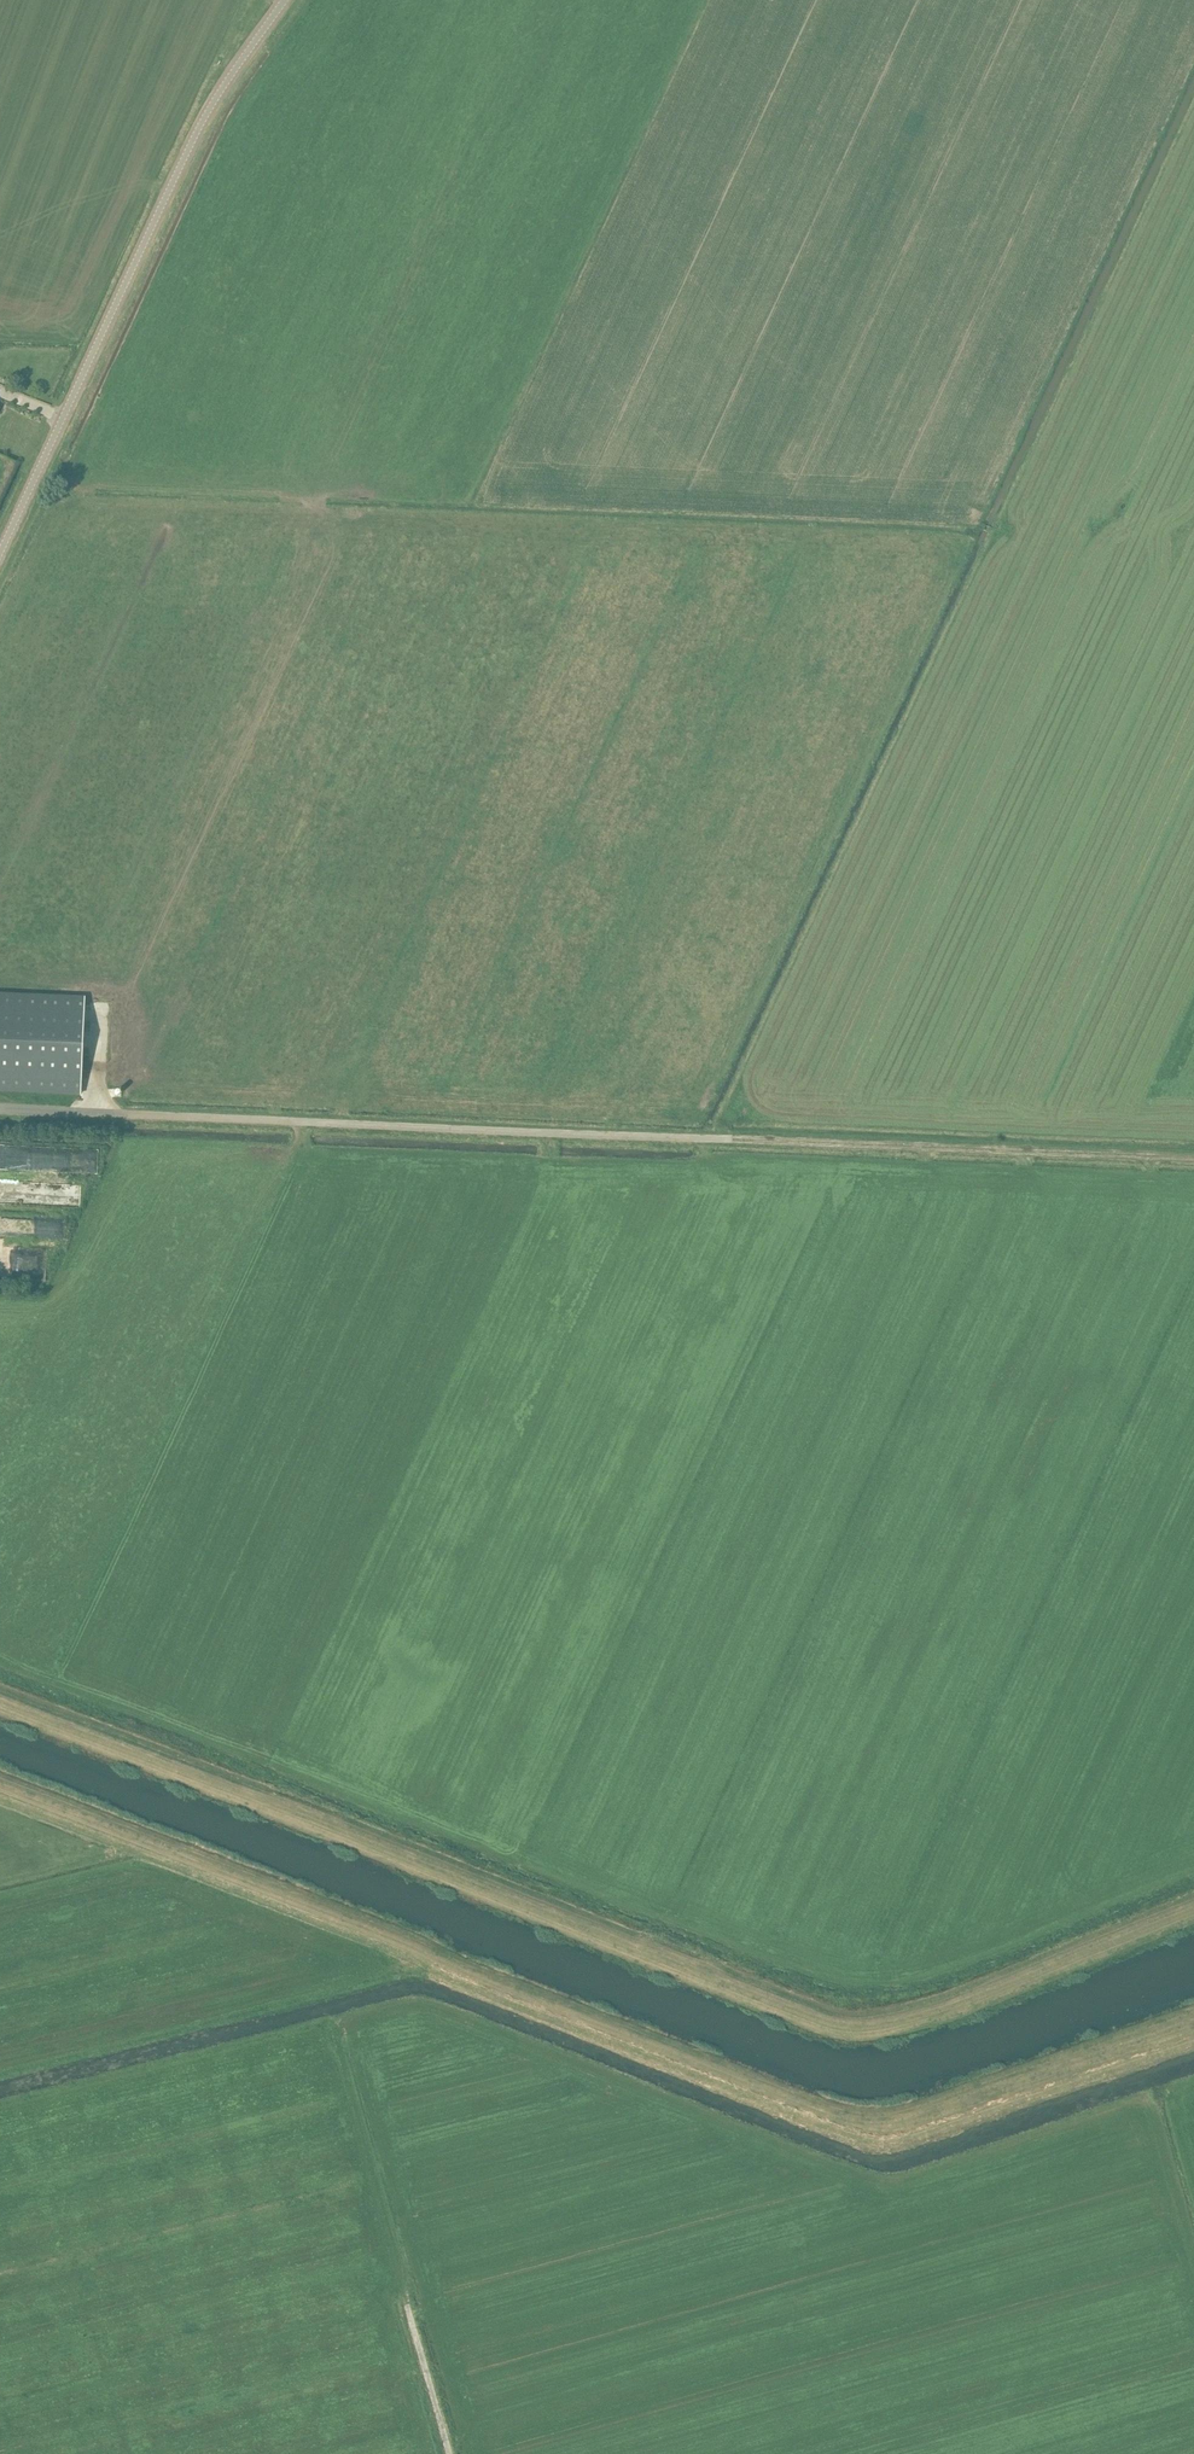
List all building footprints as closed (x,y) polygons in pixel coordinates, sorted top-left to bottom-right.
[(262,570),(253,565),(247,578),(257,582),(262,570)] [(81,1093),(85,998),(0,994),(0,1089),(81,1093)] [(16,1218),(0,1219),(0,1232),(17,1232),(16,1218)] [(46,1251),(19,1250),(18,1272),(27,1272),(27,1279),(45,1279),(46,1251)]
